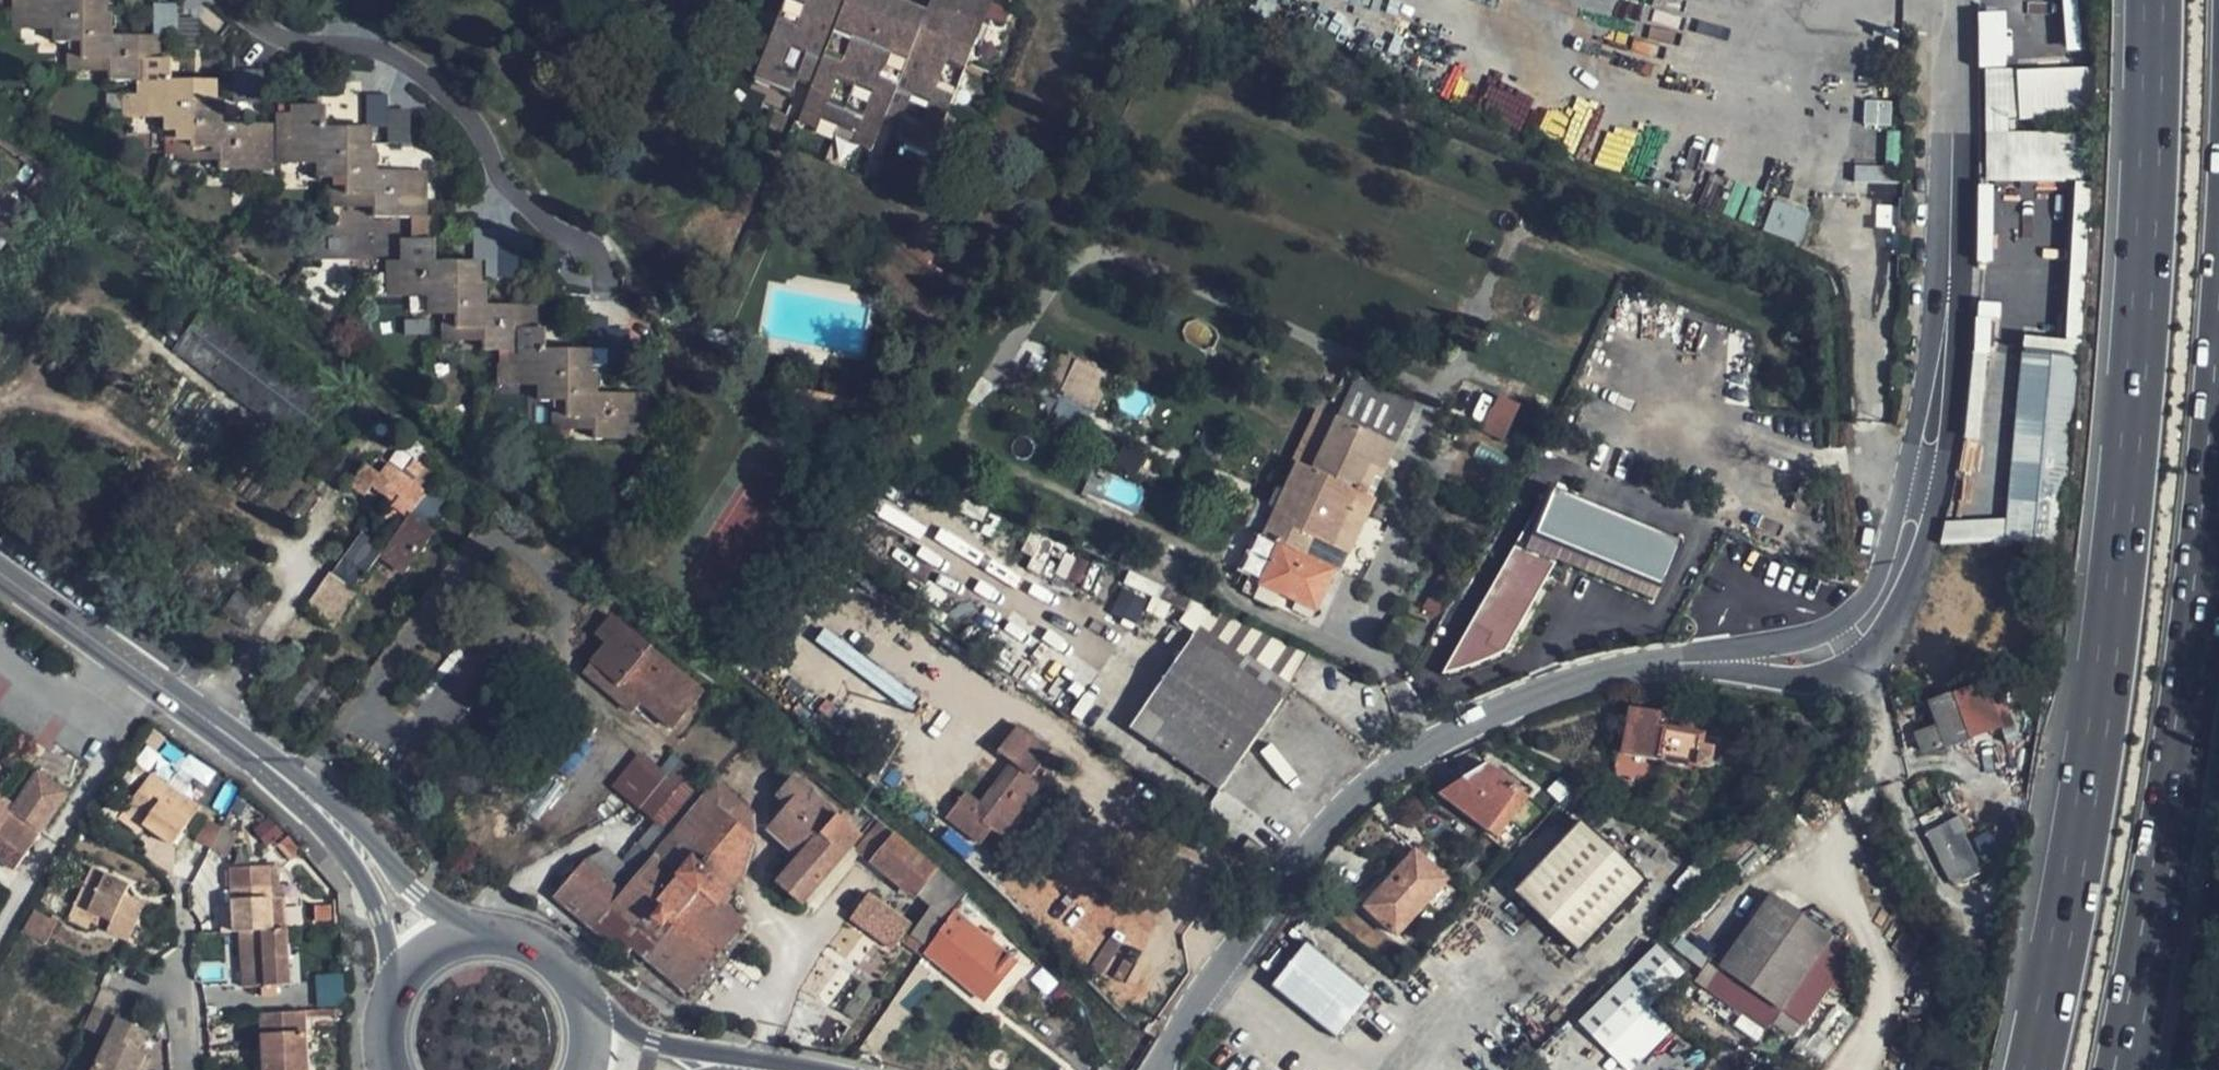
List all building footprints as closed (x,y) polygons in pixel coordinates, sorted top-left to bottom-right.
[(70,50),(85,49),(85,15),(107,15),(107,14),(107,9),(107,1),(89,1),(90,4),(84,4),(84,0),(28,0),(28,8),(15,8),(15,28),(28,28),(28,18),(56,18),(55,27),(55,42),(70,43),(70,50)] [(15,8),(28,8),(28,0),(15,0),(15,8)] [(927,12),(896,0),(787,0),(781,14),(754,84),(791,100),(796,90),(809,95),(797,127),(870,157),(884,126),(901,133),(897,141),(932,156),(993,3),(994,0),(933,0),(927,12)] [(156,2),(156,35),(163,35),(178,35),(178,17),(178,3),(156,2)] [(1977,11),(1978,66),(2009,65),(2008,10),(1977,11)] [(141,59),(164,59),(164,51),(164,44),(147,43),(147,47),(140,46),(140,35),(112,34),(112,14),(107,14),(107,15),(85,15),(85,49),(70,50),(70,69),(85,70),(85,59),(111,60),(111,70),(111,80),(141,80),(141,59)] [(178,35),(178,49),(203,49),(203,44),(203,23),(202,18),(178,17),(178,35)] [(28,28),(55,27),(56,18),(28,18),(28,28)] [(147,43),(164,44),(163,35),(156,35),(140,35),(140,46),(147,47),(147,43)] [(85,70),(111,70),(111,60),(85,59),(85,70)] [(195,103),(217,103),(217,98),(217,89),(200,89),(200,92),(195,92),(195,80),(170,81),(170,70),(167,71),(167,59),(164,59),(141,59),(141,80),(140,95),(124,95),(125,115),(140,116),(140,111),(166,111),(166,116),(166,130),(179,130),(180,138),(195,138),(195,103)] [(2019,119),(2090,114),(2087,65),(2016,70),(2019,119)] [(2077,180),(2076,130),(2016,131),(2015,68),(1985,69),(1986,181),(2077,180)] [(233,72),(234,97),(234,102),(253,102),(253,72),(233,72)] [(253,72),(253,102),(264,102),(264,72),(253,72)] [(387,110),(387,94),(364,95),(365,126),(387,126),(387,110)] [(271,168),(271,131),(255,131),(255,135),(250,134),(250,123),(222,123),(223,103),(217,103),(195,103),(195,138),(180,138),(181,161),(194,161),(194,157),(221,157),(221,162),(221,168),(271,168)] [(291,105),(291,108),(291,116),(291,142),(279,142),(279,163),(292,163),(293,151),(319,151),(319,163),(319,176),(334,177),(334,185),(350,184),(350,150),(372,149),(371,144),(371,135),(356,135),(356,138),(350,138),(350,127),(325,127),(325,117),(320,117),(320,105),(291,105)] [(387,126),(388,141),(411,141),(410,111),(387,110),(387,126)] [(291,142),(291,116),(279,116),(279,142),(291,142)] [(255,131),(271,131),(271,123),(250,123),(250,134),(255,135),(255,131)] [(0,143),(0,173),(15,154),(0,143)] [(350,184),(334,185),(334,207),(350,207),(350,198),(375,198),(375,215),(412,216),(426,216),(426,185),(427,179),(410,179),(410,182),(404,182),(404,170),(377,170),(377,149),(372,149),(350,150),(350,184)] [(293,151),(292,163),(319,163),(319,151),(293,151)] [(30,165),(20,179),(46,198),(56,184),(30,165)] [(427,170),(404,170),(404,182),(410,182),(410,179),(427,179),(427,170)] [(1775,198),(1763,228),(1798,242),(1810,212),(1775,198)] [(426,216),(412,216),(412,239),(426,239),(426,233),(426,216)] [(474,228),(474,233),(474,260),(498,261),(497,244),(497,228),(474,228)] [(432,239),(426,239),(412,239),(402,239),(401,261),(387,261),(388,276),(388,284),(428,285),(429,296),(429,311),(443,311),(444,318),(458,318),(459,284),(482,284),(482,278),(482,268),(459,268),(459,261),(436,261),(437,251),(432,251),(432,239)] [(498,261),(498,275),(521,275),(521,245),(497,244),(498,261)] [(484,350),(512,350),(513,350),(514,328),(537,329),(537,314),(513,314),(513,304),(487,305),(487,283),(482,284),(459,284),(458,318),(444,318),(444,340),(458,340),(458,329),(484,329),(484,341),(484,350)] [(428,285),(388,284),(388,296),(429,296),(428,285)] [(177,318),(190,329),(206,307),(193,297),(177,318)] [(537,304),(513,304),(513,314),(537,314),(537,304)] [(206,307),(190,329),(173,351),(303,449),(336,404),(289,368),(206,307)] [(2021,335),(2006,521),(1944,517),(1942,539),(2033,546),(2039,469),(2066,471),(2078,317),(2067,316),(2065,338),(2021,335)] [(608,348),(607,332),(607,317),(583,317),(584,349),(608,348)] [(499,365),(499,385),(515,386),(515,375),(538,375),(538,386),(538,401),(555,401),(555,407),(569,407),(569,372),(593,371),(593,358),(577,358),(577,362),(570,362),(570,349),(547,350),(547,339),(543,339),(543,329),(537,329),(514,328),(513,350),(512,350),(512,365),(499,365)] [(458,340),(484,341),(484,329),(458,329),(458,340)] [(608,348),(608,364),(632,364),(632,333),(607,332),(608,348)] [(1059,389),(1090,405),(1107,372),(1076,356),(1059,389)] [(555,407),(554,430),(567,430),(568,430),(568,419),(595,420),(595,431),(595,440),(648,440),(648,420),(647,401),(632,401),(632,403),(625,403),(625,393),(598,393),(598,371),(593,371),(569,372),(569,407),(555,407)] [(515,375),(515,386),(538,386),(538,375),(515,375)] [(1337,417),(1396,444),(1415,403),(1356,376),(1337,417)] [(796,416),(800,391),(793,390),(788,414),(796,416)] [(848,401),(800,391),(796,416),(844,425),(848,401)] [(647,393),(625,393),(625,403),(632,403),(632,401),(647,401),(647,393)] [(1482,431),(1507,439),(1519,401),(1493,393),(1482,431)] [(1253,596),(1288,613),(1291,607),(1313,617),(1336,567),(1307,553),(1314,539),(1333,547),(1359,492),(1366,494),(1374,475),(1381,478),(1396,444),(1337,417),(1328,436),(1310,429),(1294,460),(1299,463),(1264,536),(1277,543),(1259,582),(1253,596)] [(568,419),(568,430),(595,431),(595,420),(568,419)] [(648,440),(667,440),(666,420),(648,420),(648,440)] [(402,573),(433,532),(410,515),(426,493),(399,472),(391,483),(379,474),(365,464),(350,483),(363,493),(370,486),(382,495),(393,503),(386,514),(389,516),(387,518),(400,528),(380,555),(402,573)] [(391,483),(399,472),(388,464),(379,474),(391,483)] [(410,515),(433,532),(456,501),(433,484),(426,493),(410,515)] [(1666,578),(1682,540),(1550,485),(1445,669),(1472,663),(1487,657),(1507,646),(1555,560),(1650,603),(1664,578),(1666,578)] [(381,525),(387,518),(389,516),(386,514),(374,505),(382,495),(370,486),(363,493),(355,506),(381,525)] [(1333,547),(1350,555),(1376,499),(1372,497),(1366,494),(1359,492),(1333,547)] [(1237,571),(1259,582),(1277,543),(1264,536),(1256,532),(1237,571)] [(357,533),(333,572),(356,586),(380,547),(357,533)] [(1307,553),(1336,567),(1343,570),(1350,555),(1333,547),(1314,539),(1307,553)] [(307,606),(337,623),(356,589),(326,572),(307,606)] [(1113,609),(1136,621),(1148,600),(1124,588),(1113,609)] [(1426,630),(1434,634),(1446,611),(1412,595),(1400,617),(1426,630)] [(607,642),(620,624),(612,617),(597,634),(607,642)] [(643,699),(640,702),(672,728),(702,691),(632,633),(620,624),(607,642),(604,645),(593,660),(622,685),(624,683),(643,699)] [(1220,788),(1291,685),(1246,655),(1238,667),(1193,637),(1130,726),(1220,788)] [(584,672),(585,673),(632,712),(640,702),(643,699),(624,683),(622,685),(593,660),(584,672)] [(1971,738),(1954,692),(1925,698),(1935,725),(1942,748),(1971,738)] [(1671,716),(1630,709),(1622,754),(1617,760),(1616,767),(1617,774),(1621,780),(1626,784),(1633,786),(1642,786),(1649,782),(1653,777),(1655,767),(1663,768),(1664,761),(1697,767),(1704,733),(1669,727),(1671,716)] [(981,843),(991,830),(998,821),(1007,828),(1042,782),(1039,779),(1032,774),(1039,765),(1051,750),(1018,725),(998,751),(1011,761),(979,803),(966,793),(946,818),(981,843)] [(1919,756),(1942,748),(1935,725),(1910,734),(1919,756)] [(639,808),(664,780),(635,757),(612,786),(639,807),(639,808)] [(671,837),(713,789),(679,761),(664,780),(639,808),(655,823),(671,837)] [(1045,771),(1039,765),(1032,774),(1039,779),(1045,771)] [(1488,765),(1440,795),(1496,837),(1529,796),(1488,765)] [(150,776),(126,810),(146,824),(175,844),(198,811),(150,776)] [(778,797),(788,807),(804,787),(794,778),(778,797)] [(753,813),(718,784),(713,789),(671,837),(623,894),(606,879),(585,861),(556,894),(626,952),(632,944),(645,929),(675,955),(663,969),(686,988),(742,923),(726,911),(735,899),(729,893),(741,876),(753,841),(753,813)] [(804,787),(788,807),(769,830),(799,858),(779,882),(802,903),(859,836),(844,822),(847,818),(841,812),(837,816),(804,787)] [(25,857),(42,831),(12,809),(15,806),(0,796),(0,839),(25,857)] [(126,810),(121,819),(140,833),(146,824),(126,810)] [(998,821),(991,830),(1001,836),(1007,828),(998,821)] [(1968,876),(1939,821),(1922,829),(1951,885),(1968,876)] [(622,861),(606,879),(623,894),(671,837),(655,823),(622,861)] [(955,910),(966,893),(886,825),(861,853),(881,871),(886,867),(918,894),(917,895),(931,906),(912,936),(929,949),(955,910)] [(1644,884),(1582,825),(1519,891),(1581,949),(1644,884)] [(25,857),(0,839),(0,859),(16,870),(25,857)] [(607,848),(585,861),(606,879),(622,861),(607,848)] [(1398,934),(1448,880),(1416,851),(1395,874),(1389,869),(1360,901),(1398,934)] [(94,868),(77,905),(96,914),(113,922),(110,932),(130,941),(147,906),(127,896),(131,886),(94,868)] [(232,870),(234,903),(236,929),(243,929),(246,986),(291,982),(288,927),(277,928),(274,868),(232,870)] [(892,949),(897,941),(905,930),(909,924),(869,894),(851,920),(892,949)] [(1772,896),(1721,967),(1780,1007),(1830,938),(1772,896)] [(236,929),(234,903),(226,903),(227,930),(236,929)] [(96,914),(77,905),(70,919),(90,928),(96,914)] [(929,949),(925,953),(938,963),(943,958),(968,978),(964,984),(985,1001),(1017,963),(1021,967),(1027,959),(1018,952),(1014,957),(1007,952),(955,910),(929,949)] [(645,929),(632,944),(663,969),(675,955),(645,929)] [(897,941),(922,959),(925,953),(929,949),(912,936),(905,930),(897,941)] [(1830,938),(1780,1007),(1801,1022),(1852,954),(1830,938)] [(1673,1030),(1650,1006),(1685,972),(1656,942),(1576,1020),(1626,1069),(1631,1069),(1673,1030)] [(1336,1038),(1371,994),(1307,943),(1272,985),(1336,1038)] [(1012,947),(1007,952),(1014,957),(1018,952),(1012,947)] [(943,958),(938,963),(964,984),(968,978),(943,958)] [(990,1005),(1021,967),(1017,963),(985,1001),(990,1005)] [(95,1006),(84,1028),(96,1033),(106,1011),(95,1006)] [(307,1010),(265,1012),(268,1069),(310,1069),(307,1010)] [(106,1011),(96,1033),(110,1040),(95,1069),(141,1069),(148,1056),(141,1053),(134,1049),(143,1029),(106,1011)] [(1784,1011),(1774,1022),(1791,1037),(1801,1026),(1784,1011)] [(150,1032),(143,1029),(134,1049),(141,1053),(150,1032)]
